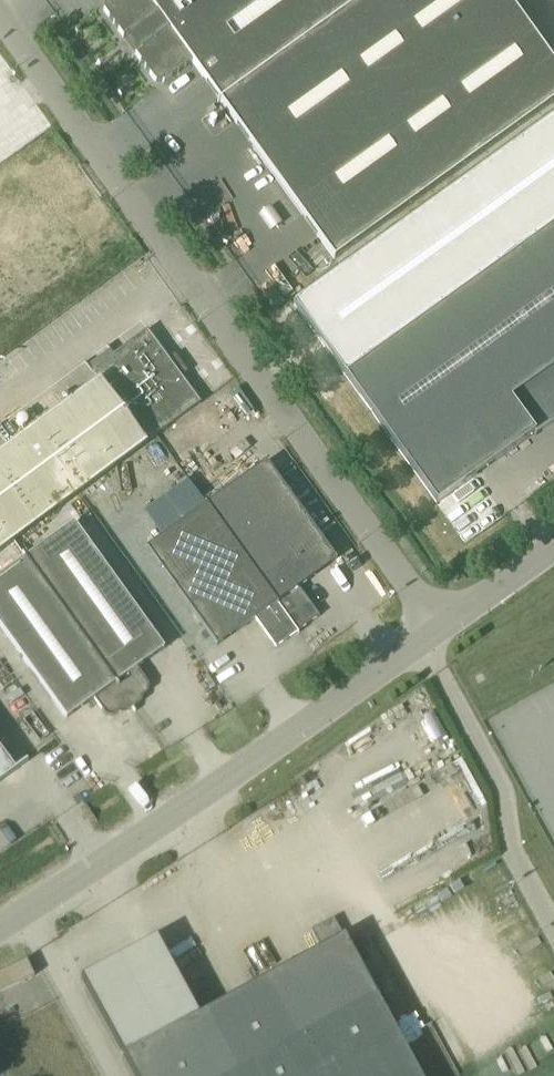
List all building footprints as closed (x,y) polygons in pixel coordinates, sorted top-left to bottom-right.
[(105,2),(103,11),(123,38),(125,36),(127,39),(130,37),(138,48),(135,50),(137,53),(135,55),(154,81),(163,83),(192,62),(219,100),(217,102),(217,103),(220,101),(333,259),(553,101),(553,65),(508,0),(107,0),(105,2)] [(293,306),(436,503),(534,433),(535,436),(553,422),(553,118),(293,306)] [(0,188),(0,326),(94,263),(70,227),(55,237),(15,178),(0,188)] [(200,402),(146,329),(91,370),(98,380),(0,452),(0,549),(200,402)] [(205,504),(297,632),(298,633),(299,633),(297,631),(319,616),(298,587),(336,559),(265,461),(205,504)] [(146,547),(216,646),(255,618),(275,647),(297,632),(205,504),(146,547)] [(164,648),(73,522),(25,557),(133,708),(136,705),(137,700),(148,693),(149,685),(137,668),(164,648)] [(129,711),(133,708),(25,557),(0,575),(0,626),(66,718),(93,699),(106,716),(114,717),(124,710),(129,711)] [(15,770),(0,749),(0,781),(15,770)] [(81,978),(135,1075),(420,1075),(354,955),(344,935),(343,936),(333,918),(311,930),(320,948),(198,1014),(156,937),(81,978)] [(0,972),(0,992),(34,976),(26,960),(0,972)]
